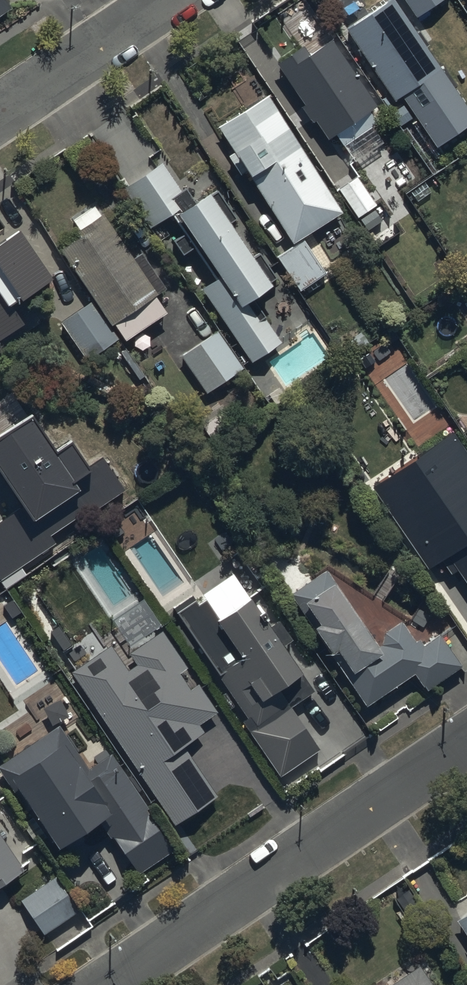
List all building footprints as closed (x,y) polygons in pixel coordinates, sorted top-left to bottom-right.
[(4,0),(0,0),(0,27),(15,17),(4,0)] [(346,28),(394,100),(400,96),(434,147),(466,125),(466,108),(441,69),(395,0),(388,0),(346,28)] [(441,0),(405,0),(416,16),(441,0)] [(376,108),(331,40),(310,54),(303,43),(276,60),(284,71),(329,139),(376,108)] [(304,240),(342,216),(261,95),(216,124),(296,246),(304,240)] [(282,342),(253,298),(272,285),(210,190),(191,202),(164,161),(121,189),(149,230),(174,214),(216,277),(202,287),(252,362),(282,342)] [(335,189),(358,222),(379,208),(357,174),(335,189)] [(62,242),(126,339),(169,311),(104,213),(62,242)] [(51,279),(22,235),(0,250),(0,329),(22,314),(15,302),(51,279)] [(276,259),(299,293),(327,275),(304,240),(296,246),(276,259)] [(87,361),(119,340),(93,300),(60,321),(87,361)] [(206,393),(242,369),(218,332),(181,356),(206,393)] [(229,409),(203,426),(217,445),(242,428),(229,409)] [(32,413),(0,435),(0,472),(24,507),(0,523),(0,578),(2,581),(57,543),(51,536),(92,508),(94,512),(127,490),(103,456),(89,466),(72,441),(58,450),(32,413)] [(454,431),(372,486),(428,571),(449,557),(466,585),(466,450),(454,431)] [(440,635),(418,649),(400,622),(373,640),(327,571),(289,596),(363,708),(401,682),(415,673),(427,692),(463,669),(440,635)] [(252,599),(218,621),(201,595),(178,611),(195,636),(250,719),(244,723),(280,776),(319,751),(291,708),(314,693),(252,599)] [(198,684),(190,689),(180,674),(186,670),(161,632),(134,649),(142,662),(128,671),(112,646),(72,673),(174,827),(214,800),(181,751),(205,735),(198,725),(217,712),(198,684)] [(89,768),(60,725),(0,764),(0,770),(55,853),(104,821),(139,874),(176,850),(112,753),(89,768)] [(27,869),(0,829),(0,887),(27,869)] [(58,875),(21,899),(44,935),(81,910),(58,875)] [(455,921),(464,935),(466,939),(466,913),(455,921)] [(417,964),(386,984),(431,984),(417,964)]
